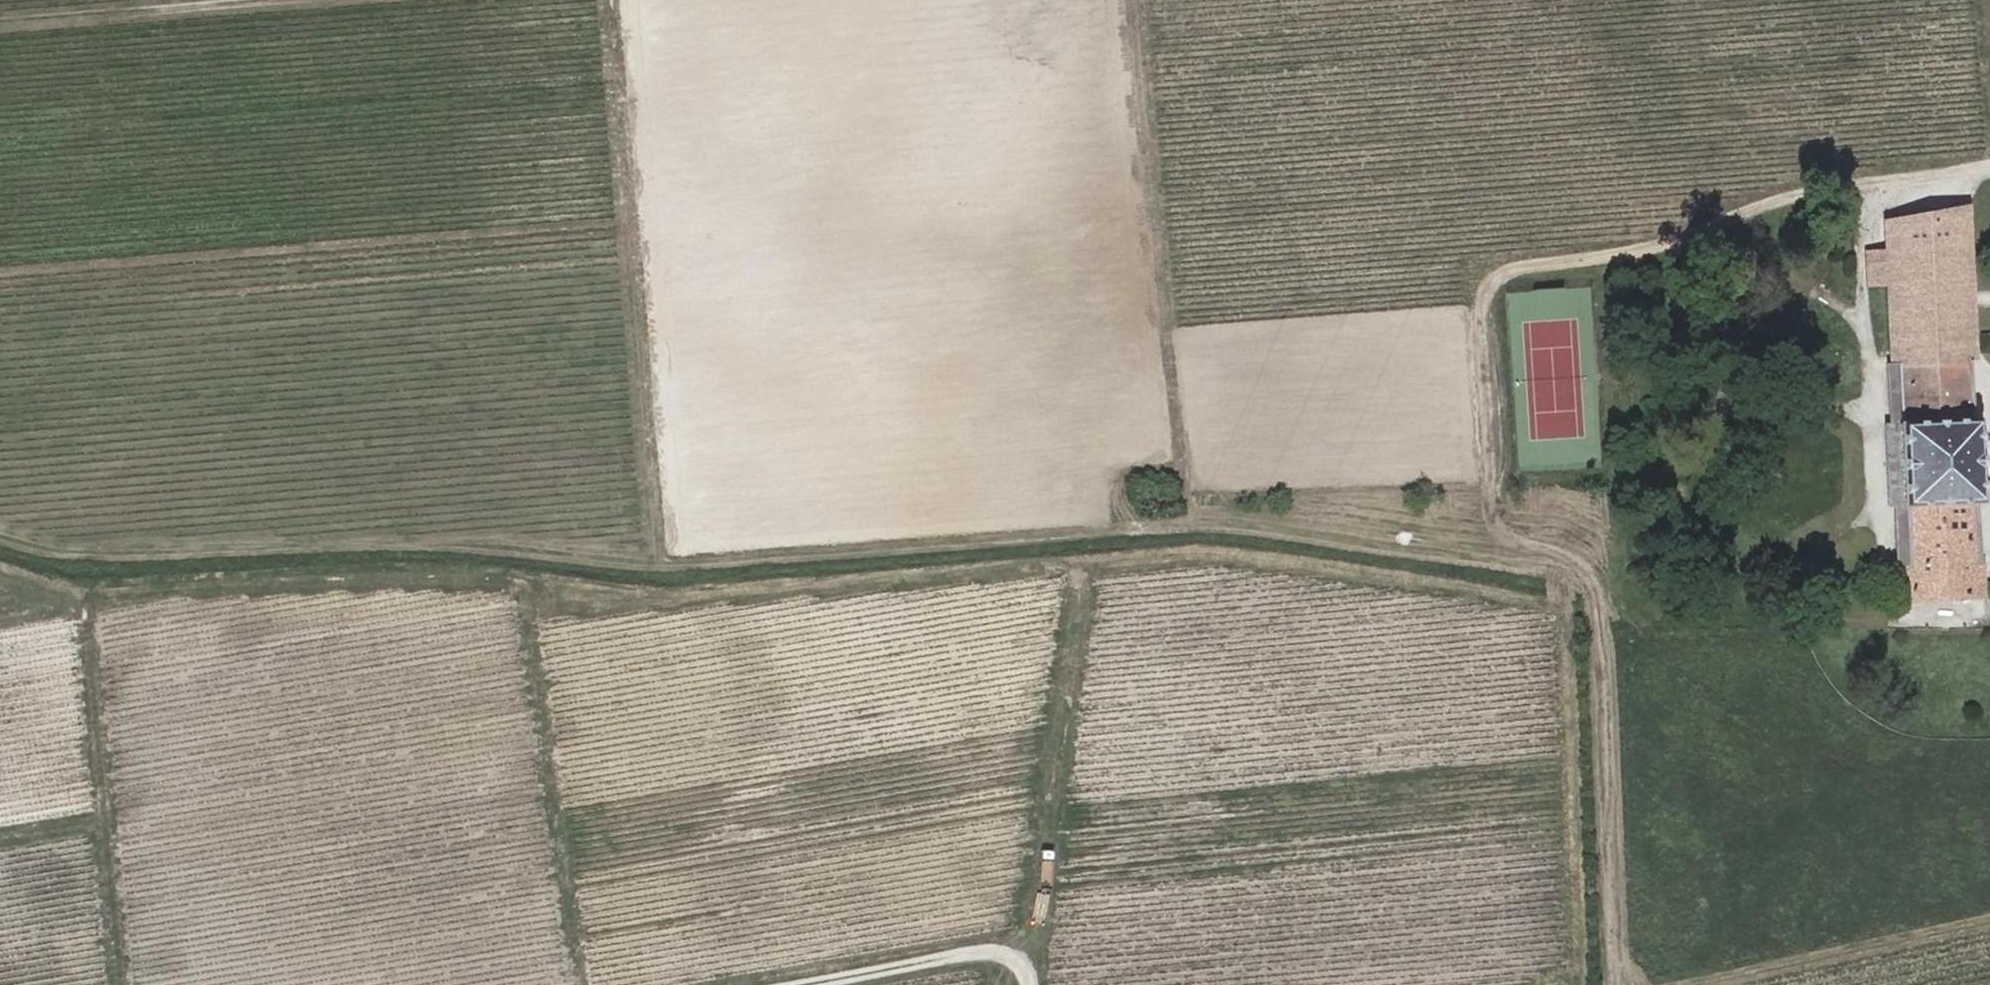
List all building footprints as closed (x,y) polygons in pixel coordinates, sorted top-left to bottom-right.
[(1962,207),(1892,220),(1893,242),(1893,245),(1868,248),(1869,260),(1871,281),(1890,280),(1894,279),(1898,359),(1969,356),(1962,224),(1962,207)] [(1907,563),(1978,561),(1969,356),(1898,359),(1907,563)] [(1909,598),(1979,593),(1978,561),(1907,563),(1909,598)]
